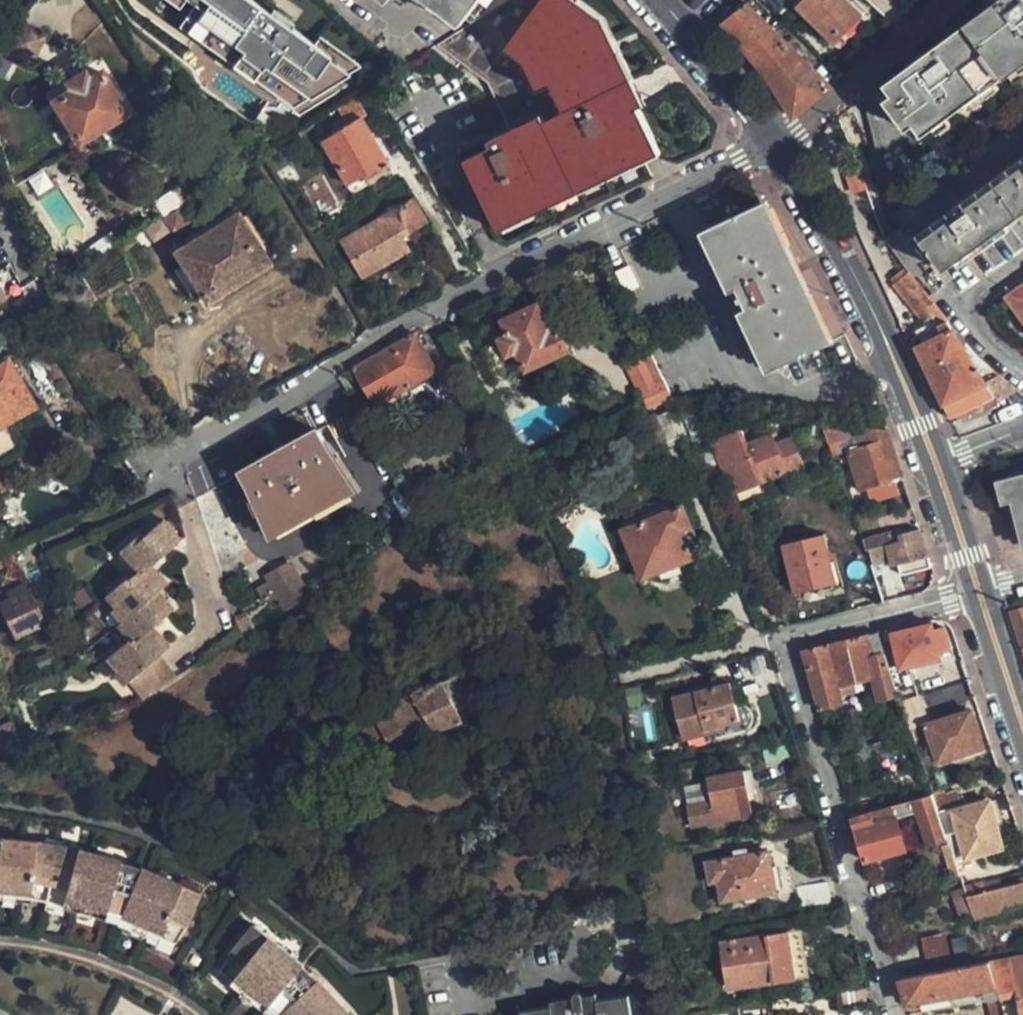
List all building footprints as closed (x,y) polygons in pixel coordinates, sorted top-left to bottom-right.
[(242,48),(239,52),(261,68),(263,64),(308,96),(310,97),(347,73),(345,72),(327,59),(330,55),(313,43),(290,26),(293,22),(272,7),(269,11),(254,0),(193,0),(203,7),(197,15),(242,48)] [(497,223),(658,145),(641,110),(637,112),(594,28),(601,24),(571,1),(571,0),(508,0),(475,21),(471,23),(435,46),(489,85),(516,138),(467,161),(497,223)] [(475,21),(508,0),(446,0),(475,21)] [(842,0),(798,0),(793,6),(831,43),(857,15),(842,0)] [(1022,60),(1022,0),(1000,0),(882,87),(919,137),(1022,60)] [(203,7),(194,1),(179,22),(203,40),(233,61),(232,62),(254,77),(293,105),(308,96),(263,64),(261,68),(239,52),(242,48),(197,15),(203,7)] [(793,51),(743,2),(734,11),(723,22),(743,45),(767,76),(793,51)] [(647,107),(605,22),(601,24),(594,28),(637,112),(641,110),(647,107)] [(8,49),(35,61),(46,37),(20,24),(8,49)] [(313,43),(330,55),(327,59),(345,72),(358,63),(319,35),(313,43)] [(793,116),(828,86),(793,51),(767,76),(793,116)] [(347,73),(310,97),(315,106),(352,81),(347,73)] [(124,113),(101,75),(88,82),(83,75),(66,84),(71,90),(53,102),(75,141),(124,113)] [(316,148),(342,191),(347,199),(388,174),(385,169),(354,125),(316,148)] [(502,233),(663,156),(658,145),(497,223),(502,233)] [(1022,212),(1022,156),(920,232),(946,268),(1022,212)] [(32,181),(40,194),(53,186),(45,173),(32,181)] [(305,188),(321,209),(335,198),(320,177),(305,188)] [(169,199),(178,213),(190,205),(200,198),(191,184),(169,199)] [(356,281),(405,251),(398,239),(426,223),(410,198),(334,245),(356,281)] [(772,370),(823,348),(759,205),(707,229),(772,370)] [(142,215),(152,230),(157,227),(147,211),(142,215)] [(267,263),(234,211),(171,253),(204,304),(267,263)] [(638,289),(628,267),(617,272),(626,294),(638,289)] [(952,417),(996,396),(947,322),(916,281),(909,285),(931,329),(912,338),(925,365),(952,417)] [(1022,329),(1022,283),(1002,299),(1022,329)] [(526,370),(566,351),(553,327),(546,331),(535,306),(502,320),(510,338),(500,342),(507,355),(517,351),(526,370)] [(433,370),(411,334),(350,369),(372,406),(433,370)] [(648,409),(672,399),(669,392),(651,355),(628,366),(635,381),(651,374),(656,383),(639,391),(648,409)] [(7,425),(32,409),(0,359),(0,464),(22,450),(7,425)] [(687,438),(674,403),(654,412),(663,437),(666,446),(687,438)] [(697,410),(681,416),(693,444),(707,438),(697,410)] [(654,412),(639,419),(645,435),(648,442),(663,437),(654,412)] [(903,478),(887,431),(822,422),(828,445),(855,436),(860,447),(847,452),(859,490),(889,479),(891,484),(903,478)] [(741,428),(711,440),(732,492),(804,466),(792,437),(776,443),(773,433),(748,444),(741,428)] [(274,532),(348,490),(316,431),(241,473),(274,532)] [(1004,484),(1008,498),(1015,496),(1022,527),(1022,480),(1004,484)] [(415,483),(406,487),(412,499),(420,494),(415,483)] [(682,507),(622,532),(643,582),(695,561),(686,538),(680,541),(677,534),(683,532),(691,528),(682,507)] [(111,670),(121,682),(152,658),(164,649),(148,629),(169,612),(154,593),(163,586),(148,568),(178,544),(161,523),(140,540),(138,536),(118,553),(138,576),(129,583),(126,578),(102,598),(112,610),(120,620),(116,624),(112,627),(123,642),(102,659),(111,670)] [(918,530),(899,536),(898,530),(862,542),(866,551),(886,545),(892,567),(926,558),(918,530)] [(680,541),(686,538),(683,532),(677,534),(680,541)] [(783,544),(795,592),(836,582),(824,534),(783,544)] [(285,615),(308,598),(291,567),(266,582),(285,615)] [(50,624),(41,607),(35,609),(23,580),(0,591),(0,616),(13,641),(50,624)] [(1010,613),(1022,652),(1022,609),(1010,613)] [(112,610),(107,614),(116,624),(120,620),(112,610)] [(903,664),(941,653),(941,649),(953,644),(948,627),(947,627),(936,628),(934,623),(894,633),(903,664)] [(804,651),(820,709),(843,702),(839,686),(875,677),(881,696),(898,691),(886,652),(876,655),(870,635),(804,651)] [(485,707),(461,668),(377,718),(367,698),(348,708),(358,731),(348,737),(354,751),(360,748),(376,777),(380,775),(390,781),(400,775),(403,764),(409,762),(401,748),(437,727),(485,707)] [(121,682),(111,670),(106,674),(117,687),(121,682)] [(685,740),(709,735),(708,729),(740,720),(731,684),(676,698),(685,740)] [(981,743),(970,708),(926,722),(936,757),(981,743)] [(754,814),(747,767),(711,773),(714,796),(689,800),(693,823),(754,814)] [(927,844),(944,839),(935,814),(929,794),(905,801),(909,812),(917,809),(927,844)] [(853,818),(865,861),(906,849),(897,815),(909,812),(905,801),(853,818)] [(997,847),(984,803),(949,814),(962,857),(997,847)] [(2,893),(2,890),(17,891),(17,894),(32,896),(33,892),(64,899),(63,903),(78,906),(78,903),(92,906),(91,910),(107,914),(108,911),(124,917),(122,920),(135,925),(137,922),(148,927),(147,930),(161,937),(163,934),(178,941),(186,926),(202,890),(145,866),(123,857),(79,845),(38,837),(0,833),(0,893),(2,893)] [(956,879),(947,849),(939,852),(948,881),(956,879)] [(724,900),(776,892),(769,850),(707,860),(710,881),(720,880),(724,900)] [(1022,881),(985,891),(983,881),(950,889),(958,915),(969,913),(971,919),(1022,906),(1022,882),(1022,881)] [(802,909),(829,906),(826,884),(799,889),(802,909)] [(226,970),(237,979),(235,982),(247,990),(249,987),(261,996),(258,999),(270,1009),(273,1006),(282,1014),(357,1014),(356,1013),(326,980),(306,962),(258,925),(233,957),(226,970)] [(803,931),(788,933),(794,980),(809,977),(803,931)] [(729,988),(744,986),(794,980),(788,933),(722,943),(729,988)] [(945,936),(922,939),(923,956),(947,954),(945,936)] [(987,960),(996,988),(1005,1014),(1022,1014),(1022,953),(987,960)] [(920,1001),(919,996),(935,992),(936,997),(949,994),(947,988),(979,979),(984,992),(987,992),(993,1014),(1005,1014),(996,988),(987,960),(899,981),(906,1006),(920,1001)] [(866,1005),(863,988),(838,993),(841,1008),(866,1005)] [(631,996),(600,1001),(599,995),(552,1002),(552,1008),(521,1012),(521,1014),(634,1014),(631,996)]
